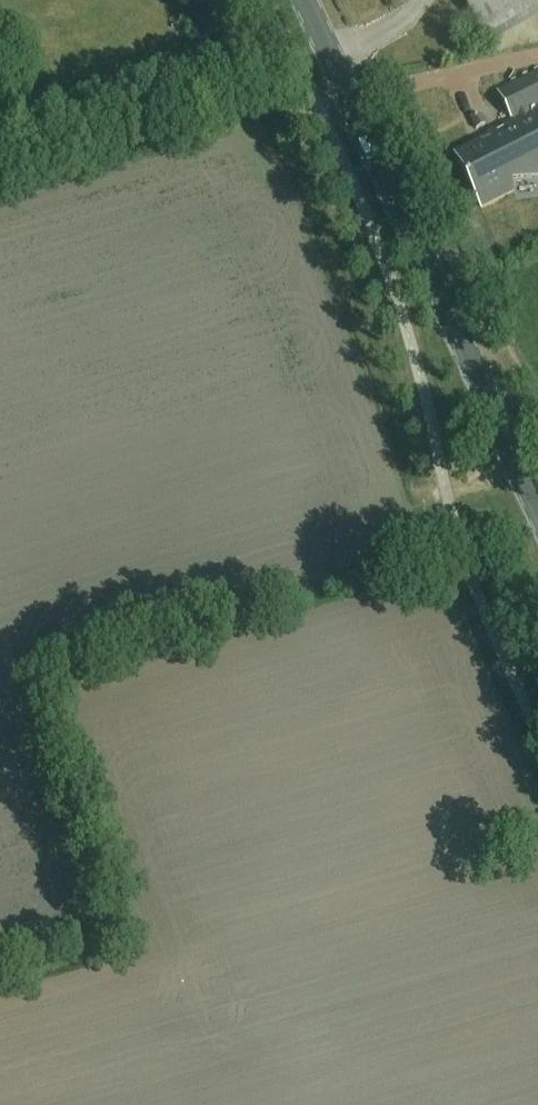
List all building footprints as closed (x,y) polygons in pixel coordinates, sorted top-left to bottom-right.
[(534,0),(461,0),(480,33),(534,0)] [(478,141),(452,154),(480,210),(514,193),(513,181),(537,177),(537,71),(496,92),(511,121),(476,138),(478,141)] [(469,119),(474,130),(483,126),(478,115),(469,119)]
